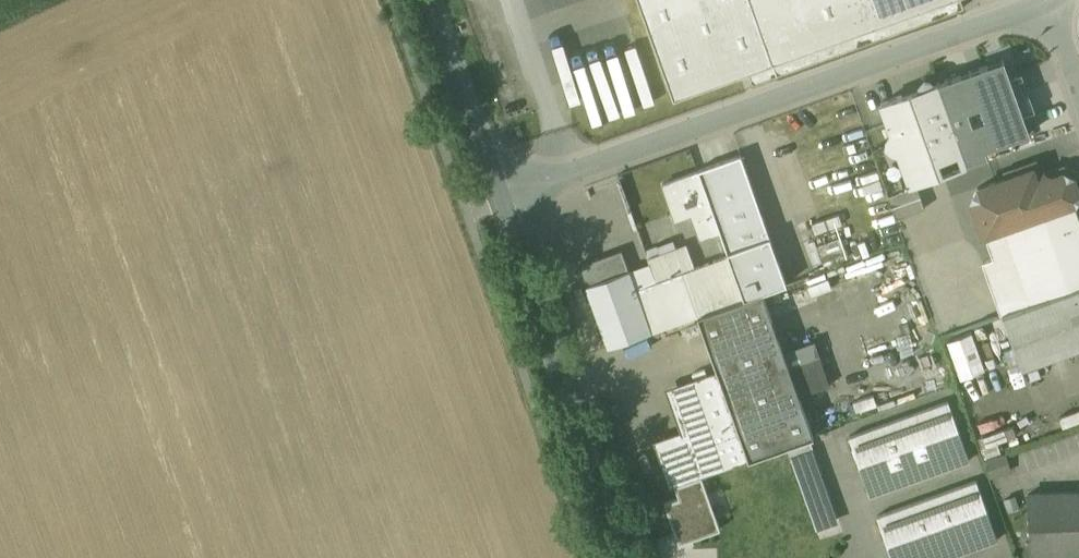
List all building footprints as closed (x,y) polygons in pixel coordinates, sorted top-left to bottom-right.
[(673,97),(748,70),(752,83),(777,74),(750,0),(639,0),(673,97)] [(777,74),(964,7),(961,0),(750,0),(777,74)] [(938,82),(880,103),(910,185),(916,183),(967,164),(938,82)] [(770,237),(741,155),(698,170),(699,171),(720,231),(727,252),(770,237)] [(1032,168),(977,187),(971,200),(983,234),(1014,223),(1041,299),(1078,285),(1078,230),(1070,204),(1074,202),(1078,193),(1072,176),(1063,171),(1051,176),(1044,172),(1040,180),(1037,181),(1032,168)] [(720,231),(699,171),(662,184),(675,220),(691,214),(700,238),(720,231)] [(910,185),(887,193),(896,218),(925,207),(916,183),(910,185)] [(820,243),(825,260),(850,253),(839,213),(816,220),(822,243),(820,243)] [(648,259),(656,282),(684,272),(676,248),(648,259)] [(622,249),(579,264),(608,346),(671,324),(656,282),(636,289),(629,270),(622,249)] [(728,256),(684,272),(699,314),(743,298),(728,256)] [(684,272),(656,282),(671,324),(697,315),(699,314),(684,272)] [(1003,312),(1003,311),(1002,312),(1021,366),(1078,345),(1078,285),(1041,299),(1003,312)] [(699,314),(697,315),(748,458),(748,459),(813,436),(762,292),(743,298),(699,314)] [(963,377),(988,368),(974,330),(948,340),(963,377)] [(718,374),(692,383),(693,383),(671,391),(686,433),(659,442),(675,485),(701,475),(748,458),(718,374)] [(948,401),(849,436),(869,495),(969,460),(948,401)] [(701,475),(675,485),(679,498),(664,503),(679,543),(720,529),(701,475)] [(877,516),(892,557),(943,557),(997,539),(976,480),(877,516)] [(1027,493),(1030,554),(1078,552),(1078,491),(1027,493)]
